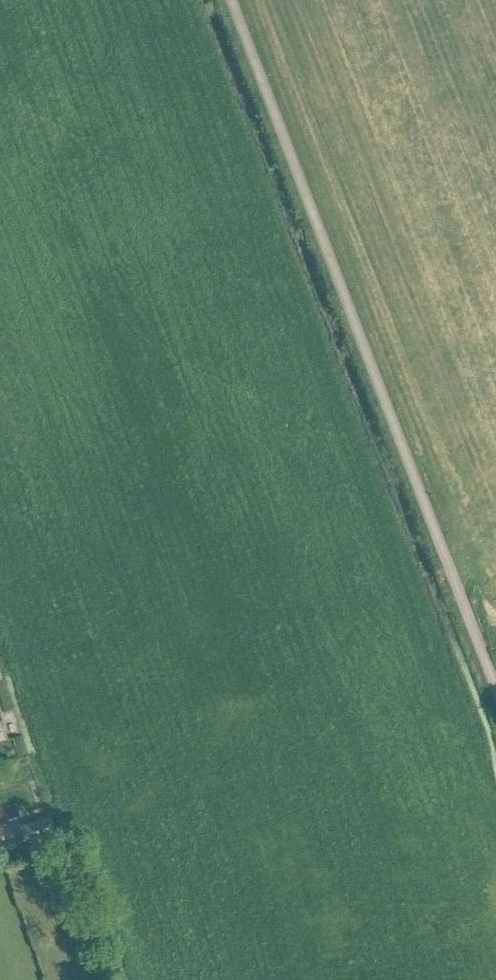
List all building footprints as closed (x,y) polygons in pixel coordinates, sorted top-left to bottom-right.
[(51,833),(46,817),(18,825),(23,841),(51,833)]
